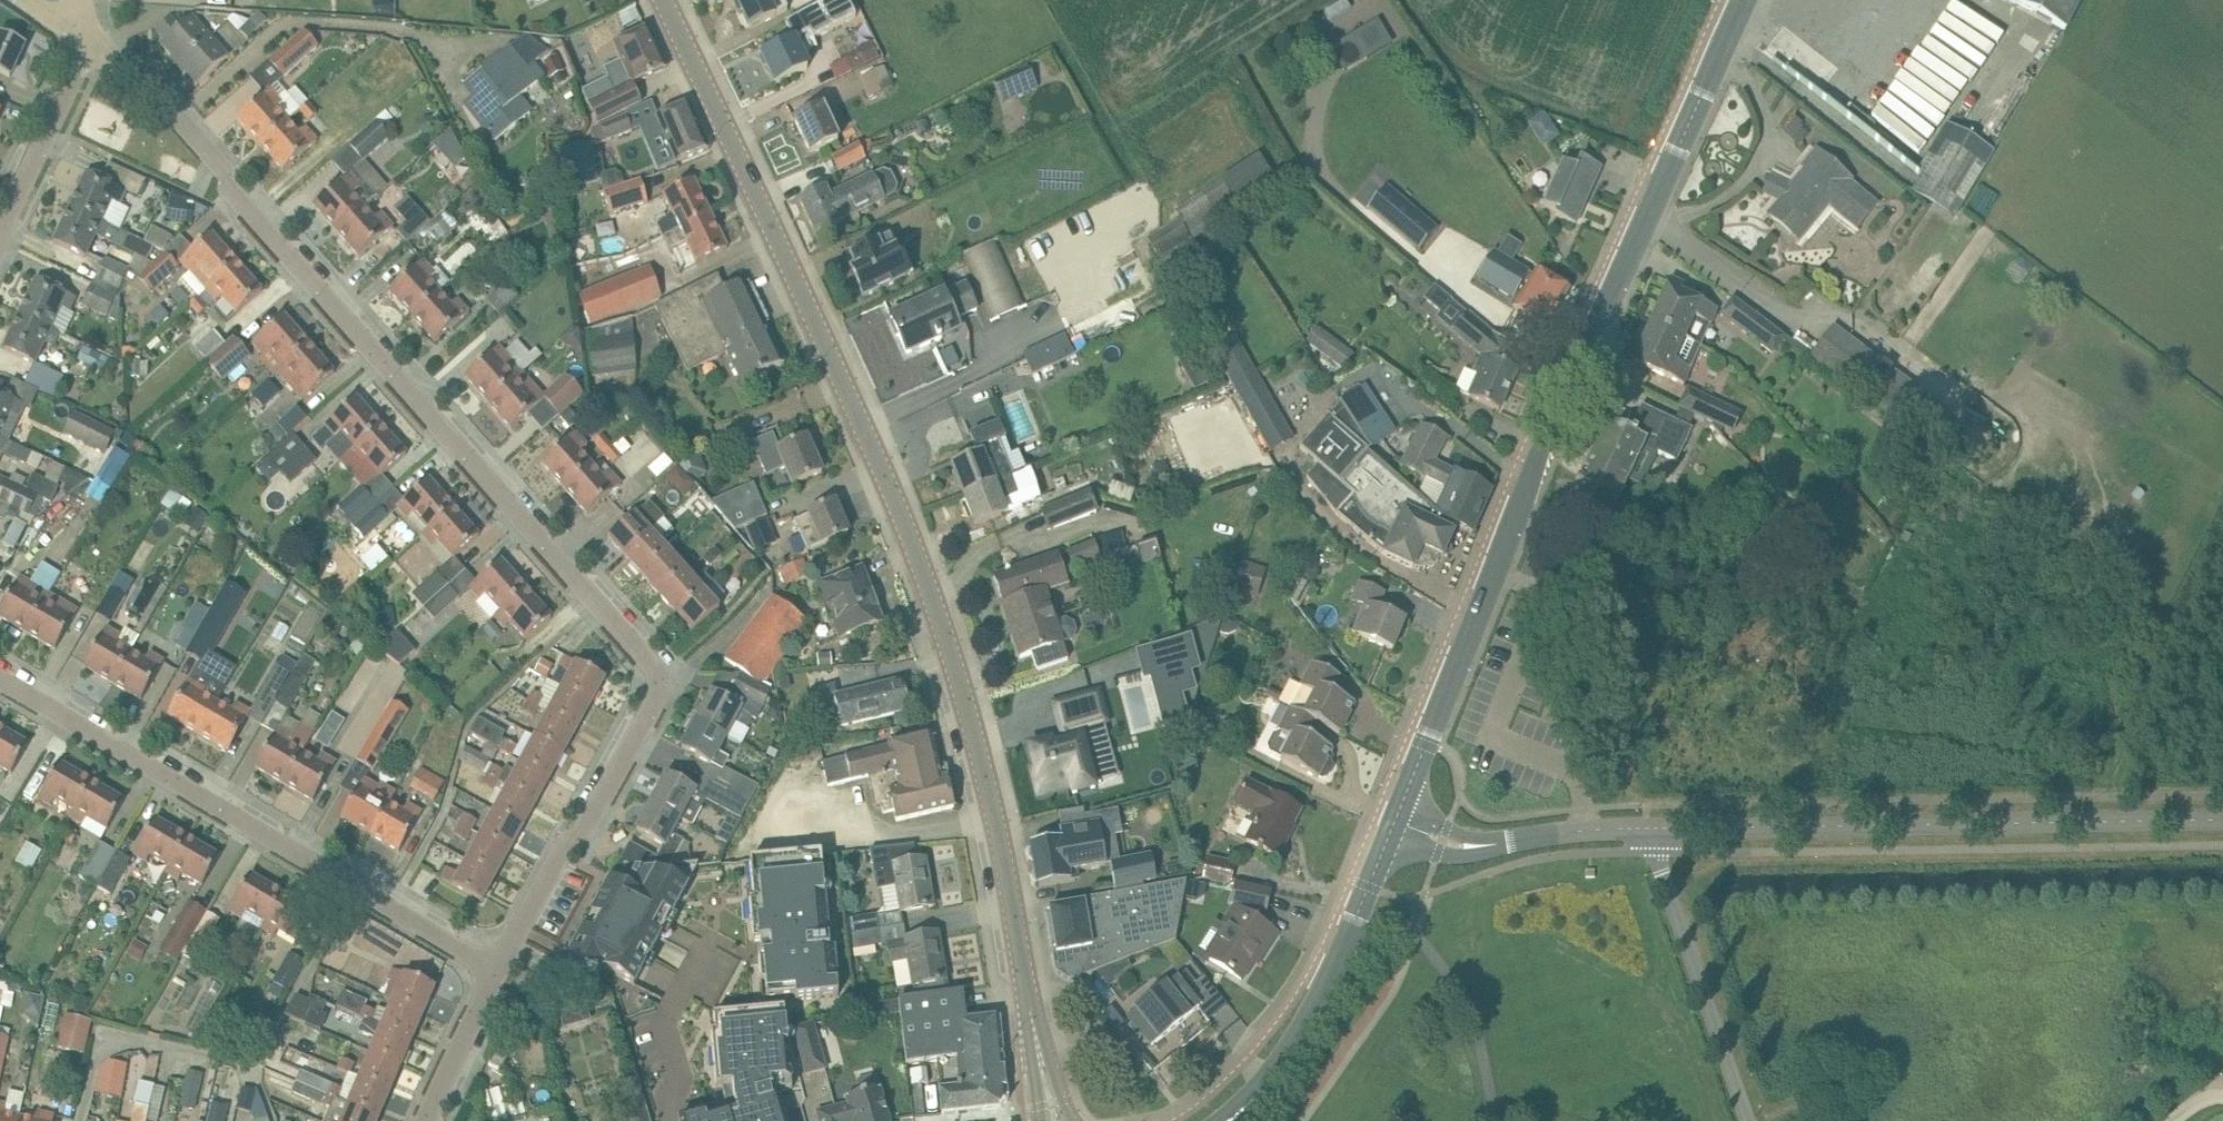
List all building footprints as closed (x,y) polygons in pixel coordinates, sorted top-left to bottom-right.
[(788,10),(783,0),(737,0),(750,28),(788,10)] [(763,54),(777,83),(808,68),(801,54),(811,50),(807,42),(813,39),(856,17),(847,0),(831,0),(788,22),(795,39),(763,54)] [(1874,121),(1925,155),(2010,29),(1967,0),(1955,0),(1874,121)] [(2066,30),(2082,0),(2011,0),(2066,30)] [(259,12),(241,30),(248,38),(266,19),(259,12)] [(171,17),(156,30),(165,40),(161,43),(180,64),(210,36),(192,16),(180,27),(171,17)] [(1378,20),(1353,35),(1367,58),(1391,44),(1378,20)] [(1850,22),(1842,31),(1886,70),(1894,61),(1850,22)] [(600,121),(641,102),(632,83),(667,67),(649,27),(614,43),(621,59),(603,68),(607,76),(582,88),(593,113),(587,115),(590,125),(600,121)] [(319,47),(304,31),(270,61),(284,77),(319,47)] [(10,76),(25,45),(1,34),(0,36),(0,72),(10,76)] [(210,36),(180,64),(198,84),(228,57),(229,56),(226,53),(210,36)] [(857,52),(847,57),(854,71),(880,58),(871,41),(856,49),(857,52)] [(521,96),(522,95),(539,81),(510,45),(462,83),(480,105),(471,111),(497,143),(517,126),(516,125),(533,111),(521,96)] [(1828,45),(1819,57),(1866,91),(1875,80),(1828,45)] [(557,56),(545,61),(552,76),(554,75),(562,71),(563,71),(557,56)] [(884,67),(859,79),(866,94),(891,82),(884,67)] [(1041,76),(1004,84),(1007,97),(1044,88),(1041,76)] [(284,103),(271,89),(238,119),(261,145),(287,121),(276,110),(284,103)] [(308,103),(299,110),(309,121),(317,114),(308,103)] [(657,120),(645,125),(652,140),(663,135),(675,163),(709,149),(690,104),(688,104),(656,118),(657,120)] [(1852,106),(1847,114),(1870,132),(1876,125),(1852,106)] [(823,109),(823,108),(795,121),(810,154),(838,140),(830,123),(834,121),(828,107),(823,109)] [(374,121),(375,122),(331,162),(345,177),(314,205),(337,230),(363,207),(377,195),(354,169),(363,161),(364,162),(390,139),(382,129),(393,119),(386,110),(374,121)] [(1550,113),(1534,121),(1545,143),(1561,134),(1550,113)] [(632,131),(627,114),(601,124),(593,127),(599,142),(632,131)] [(298,134),(287,122),(287,121),(261,145),(284,171),(317,141),(305,127),(298,134)] [(1908,189),(1954,218),(1994,151),(1949,123),(1908,189)] [(560,173),(594,171),(592,143),(558,144),(560,173)] [(862,161),(854,147),(832,157),(839,173),(862,161)] [(1879,203),(1834,166),(1817,151),(1804,167),(1806,170),(1793,186),(1771,176),(1764,193),(1780,200),(1767,216),(1795,239),(1826,201),(1858,229),(1879,203)] [(1601,167),(1581,157),(1577,167),(1564,162),(1544,205),(1557,211),(1556,215),(1576,224),(1601,167)] [(87,172),(71,207),(102,221),(111,201),(119,205),(126,191),(123,189),(126,184),(131,173),(109,163),(101,179),(87,172)] [(830,195),(826,186),(799,199),(816,233),(840,222),(841,222),(860,213),(859,212),(896,193),(898,186),(891,172),(883,169),(830,195)] [(131,173),(126,184),(141,191),(146,180),(131,173)] [(642,179),(605,190),(612,213),(649,202),(642,179)] [(657,225),(663,237),(711,214),(694,179),(664,194),(674,215),(665,219),(665,221),(657,225)] [(1384,189),(1368,208),(1416,248),(1432,229),(1384,189)] [(1221,222),(1203,193),(1174,211),(1179,219),(1147,239),(1161,260),(1221,222)] [(190,220),(194,198),(174,195),(170,217),(190,220)] [(396,231),(407,243),(431,223),(407,197),(394,208),(406,222),(396,231)] [(71,207),(55,242),(86,256),(96,235),(148,260),(154,246),(102,221),(71,207)] [(374,219),(363,207),(337,230),(360,256),(393,227),(381,213),(374,219)] [(425,228),(443,248),(463,231),(445,210),(425,228)] [(711,214),(663,237),(669,250),(687,242),(697,263),(728,248),(711,214)] [(498,221),(488,228),(498,241),(508,234),(498,221)] [(152,225),(144,241),(154,246),(165,251),(173,235),(152,225)] [(194,301),(199,296),(207,290),(206,289),(236,262),(212,234),(181,261),(190,271),(178,282),(194,301)] [(852,270),(864,296),(907,277),(889,238),(852,254),(858,267),(852,270)] [(141,275),(137,279),(151,293),(180,267),(167,252),(141,275)] [(1534,275),(1497,253),(1481,279),(1491,285),(1490,288),(1500,294),(1501,292),(1518,302),(1514,308),(1546,328),(1570,290),(1537,270),(1534,275)] [(129,269),(105,258),(93,281),(119,295),(124,291),(127,288),(141,275),(129,270),(129,269)] [(390,290),(413,316),(439,293),(428,280),(435,274),(423,261),(390,290)] [(207,290),(199,296),(209,307),(214,302),(215,302),(222,296),(237,313),(262,291),(236,262),(206,289),(207,290)] [(661,298),(650,266),(579,292),(590,324),(661,298)] [(718,274),(698,284),(655,305),(688,371),(726,352),(742,384),(785,363),(745,281),(726,291),(718,274)] [(20,314),(51,329),(61,308),(69,312),(76,298),(37,279),(20,314)] [(119,295),(93,281),(82,305),(119,321),(119,295)] [(966,283),(942,294),(891,317),(907,353),(937,340),(938,340),(941,339),(939,334),(959,325),(957,321),(979,311),(966,283)] [(507,284),(487,301),(498,314),(518,296),(507,284)] [(1650,324),(1701,346),(1718,308),(1667,286),(1650,324)] [(450,305),(439,293),(413,316),(436,342),(469,313),(457,299),(450,305)] [(199,296),(194,301),(189,305),(199,315),(209,307),(199,296)] [(1515,349),(1468,310),(1451,330),(1480,354),(1475,367),(1480,369),(1478,374),(1465,369),(1456,388),(1463,393),(1500,410),(1518,370),(1507,364),(1515,349)] [(59,333),(51,329),(20,314),(4,349),(35,364),(45,342),(53,346),(59,333)] [(1785,337),(1754,314),(1742,331),(1773,353),(1785,337)] [(284,365),(309,343),(284,315),(253,342),(264,354),(270,350),(284,365)] [(1684,384),(1701,346),(1650,324),(1633,361),(1684,384)] [(1343,369),(1355,354),(1318,326),(1306,342),(1343,369)] [(1835,326),(1811,358),(1931,447),(1955,415),(1835,326)] [(228,344),(215,331),(196,348),(208,361),(228,344)] [(1064,334),(1024,354),(1033,374),(1074,355),(1064,334)] [(635,335),(590,338),(592,370),(592,373),(637,370),(635,335)] [(1236,336),(1212,350),(1242,402),(1266,388),(1236,336)] [(157,338),(143,350),(152,361),(156,357),(151,351),(161,342),(157,338)] [(235,338),(228,344),(207,363),(221,380),(249,355),(235,338)] [(489,403),(516,379),(543,355),(536,348),(530,353),(518,340),(505,352),(499,346),(466,376),(489,403)] [(309,343),(284,365),(278,371),(303,400),(334,373),(309,343)] [(80,345),(74,358),(103,372),(109,358),(80,345)] [(523,373),(516,379),(489,403),(512,428),(545,398),(543,395),(523,373)] [(1206,373),(1191,382),(1195,390),(1210,381),(1206,373)] [(566,375),(543,395),(545,398),(560,415),(569,407),(583,394),(566,375)] [(1266,388),(1242,402),(1271,452),(1295,439),(1266,388)] [(1722,404),(1688,388),(1679,406),(1714,422),(1722,404)] [(9,416),(17,420),(25,404),(0,393),(0,435),(9,416)] [(334,437),(341,430),(356,447),(381,426),(356,397),(324,425),(334,437)] [(1365,437),(1341,401),(1300,448),(1318,463),(1307,476),(1337,514),(1384,551),(1383,554),(1413,568),(1414,567),(1423,568),(1431,566),(1437,562),(1441,556),(1443,556),(1454,532),(1440,526),(1443,519),(1444,518),(1436,514),(1437,511),(1427,501),(1369,451),(1372,447),(1365,437)] [(1606,469),(1628,480),(1629,479),(1643,485),(1658,452),(1677,461),(1693,428),(1642,404),(1630,431),(1607,421),(1579,479),(1598,488),(1606,469)] [(277,424),(288,436),(308,419),(297,406),(277,424)] [(560,415),(559,416),(570,428),(579,420),(569,407),(560,415)] [(74,412),(63,434),(105,455),(116,433),(74,412)] [(1363,434),(1372,447),(1396,431),(1388,419),(1363,434)] [(953,465),(965,495),(1011,477),(1013,476),(1000,442),(1007,440),(1000,422),(969,434),(978,456),(953,465)] [(1435,483),(1448,490),(1437,511),(1436,514),(1444,518),(1443,519),(1473,532),(1492,490),(1435,461),(1448,437),(1422,424),(1402,466),(1435,483)] [(277,426),(264,438),(271,446),(284,435),(277,426)] [(381,426),(356,447),(349,454),(350,455),(359,465),(366,459),(382,476),(407,454),(381,426)] [(565,488),(591,464),(580,452),(587,446),(575,432),(542,462),(565,488)] [(274,448),(300,476),(317,460),(293,433),(274,448)] [(2,452),(8,440),(8,439),(0,435),(0,451),(2,452)] [(604,453),(612,445),(603,435),(594,443),(604,453)] [(772,435),(753,443),(766,475),(786,467),(793,485),(822,472),(807,437),(779,449),(772,435)] [(628,464),(650,489),(679,463),(657,438),(628,464)] [(612,445),(604,453),(613,464),(622,456),(612,445)] [(116,449),(87,495),(102,505),(131,458),(116,449)] [(602,477),(591,464),(565,488),(588,514),(621,484),(609,471),(602,477)] [(677,467),(666,478),(667,479),(671,483),(681,482),(687,477),(677,467)] [(1605,529),(1628,480),(1606,469),(1598,488),(1579,479),(1564,510),(1566,511),(1560,524),(1579,533),(1586,520),(1605,529)] [(0,477),(0,501),(36,518),(45,500),(52,503),(60,486),(33,473),(25,489),(0,477)] [(1019,499),(1011,477),(965,495),(976,525),(1006,513),(1002,505),(1019,499)] [(414,512),(429,529),(454,507),(428,479),(398,506),(408,517),(414,512)] [(754,483),(711,501),(735,529),(742,526),(768,516),(754,483)] [(352,525),(376,502),(361,486),(337,508),(352,525)] [(172,492),(165,502),(184,515),(191,504),(172,492)] [(1088,493),(1089,494),(1041,511),(1049,531),(1098,514),(1096,510),(1097,509),(1092,492),(1088,493)] [(848,533),(835,501),(809,513),(809,514),(794,520),(807,551),(848,533)] [(365,539),(390,517),(376,502),(352,525),(365,539)] [(608,537),(625,556),(651,533),(650,532),(664,520),(665,519),(650,502),(636,515),(635,514),(608,537)] [(454,507),(429,529),(423,534),(433,545),(439,540),(454,558),(479,536),(454,507)] [(664,520),(650,532),(651,533),(659,541),(672,530),(664,520)] [(766,520),(746,528),(756,551),(775,542),(766,520)] [(205,528),(200,534),(205,538),(210,532),(205,528)] [(625,556),(642,575),(668,552),(659,541),(651,533),(625,556)] [(121,537),(115,546),(123,551),(129,541),(121,537)] [(408,575),(432,556),(419,539),(394,559),(408,575)] [(382,544),(364,558),(375,571),(393,557),(382,544)] [(10,547),(6,554),(12,558),(16,551),(10,547)] [(733,585),(742,576),(740,575),(757,560),(748,551),(722,574),(733,585)] [(642,575),(659,595),(685,571),(668,552),(642,575)] [(1059,554),(1044,559),(1006,572),(995,575),(1004,604),(1003,605),(1020,657),(1032,653),(1037,670),(1069,659),(1063,644),(1073,640),(1078,632),(1074,622),(1065,618),(1055,621),(1046,592),(1069,584),(1059,554)] [(785,585),(810,575),(804,559),(779,570),(785,585)] [(486,593),(501,610),(526,588),(501,560),(470,587),(480,598),(486,593)] [(1233,591),(1257,597),(1265,568),(1241,561),(1233,591)] [(0,612),(0,617),(27,632),(45,602),(49,594),(61,574),(42,563),(30,583),(20,577),(0,612)] [(120,572),(104,563),(81,602),(97,611),(120,572)] [(862,567),(841,575),(816,584),(824,605),(828,603),(840,637),(882,622),(862,567)] [(78,575),(65,568),(55,587),(67,594),(78,575)] [(659,595),(676,614),(702,590),(685,571),(659,595)] [(412,595),(423,607),(448,584),(437,573),(412,595)] [(1384,592),(1364,584),(1360,582),(1352,599),(1366,605),(1354,633),(1393,649),(1405,620),(1377,609),(1384,592)] [(448,584),(423,607),(434,619),(459,596),(448,584)] [(126,596),(112,588),(97,613),(111,621),(126,596)] [(526,588),(501,610),(495,615),(505,627),(511,622),(527,639),(551,617),(526,588)] [(702,590),(676,614),(693,633),(719,609),(702,590)] [(45,602),(27,632),(56,649),(78,611),(64,603),(49,594),(45,602)] [(725,659),(761,686),(809,623),(773,596),(725,659)] [(233,618),(213,607),(198,634),(188,652),(187,653),(206,664),(233,618)] [(1224,616),(1219,630),(1229,634),(1237,631),(1241,623),(1224,616)] [(186,627),(175,645),(188,652),(198,634),(186,627)] [(113,683),(131,652),(140,637),(126,628),(121,637),(106,628),(84,666),(113,683)] [(399,665),(415,651),(398,631),(378,648),(399,665)] [(1190,637),(1139,651),(1146,676),(1152,674),(1160,704),(1181,699),(1182,698),(1180,692),(1194,688),(1189,669),(1198,667),(1190,637)] [(131,652),(113,683),(142,700),(164,662),(149,653),(145,661),(131,652)] [(817,667),(834,666),(832,653),(816,655),(817,667)] [(297,662),(294,668),(309,676),(317,662),(305,655),(301,662),(299,662),(299,663),(297,662)] [(562,686),(592,703),(606,678),(565,656),(559,667),(570,673),(562,686)] [(542,659),(535,671),(547,678),(554,665),(542,659)] [(509,661),(503,667),(508,673),(514,667),(509,661)] [(1290,707),(1340,733),(1355,704),(1337,694),(1345,679),(1313,662),(1290,707)] [(291,673),(278,665),(261,693),(274,701),(291,673)] [(274,701),(260,726),(275,735),(280,727),(281,727),(309,676),(294,668),(291,673),(274,701)] [(697,720),(727,737),(735,721),(747,727),(752,718),(756,720),(771,692),(741,675),(727,701),(712,693),(697,720)] [(170,716),(199,733),(217,703),(226,687),(211,678),(206,686),(192,678),(170,716)] [(835,684),(813,689),(811,689),(820,727),(840,722),(841,726),(910,709),(902,679),(838,695),(835,684)] [(549,711),(578,728),(592,703),(562,686),(549,711)] [(545,698),(532,691),(527,701),(540,708),(545,698)] [(1051,742),(1029,747),(1034,767),(1031,768),(1039,795),(1071,786),(1073,793),(1095,788),(1094,784),(1101,782),(1093,754),(1111,749),(1103,722),(1106,722),(1098,692),(1054,704),(1063,738),(1065,743),(1052,746),(1051,742)] [(535,717),(540,708),(527,701),(522,711),(535,717)] [(409,711),(393,702),(358,760),(375,770),(409,711)] [(217,703),(199,733),(228,750),(250,712),(235,704),(231,711),(217,703)] [(1273,734),(1268,747),(1269,753),(1317,778),(1318,776),(1323,778),(1327,776),(1332,766),(1331,762),(1327,760),(1332,748),(1314,739),(1321,724),(1340,734),(1340,733),(1290,707),(1278,730),(1281,732),(1281,733),(1273,734)] [(564,752),(578,728),(549,711),(535,736),(564,752)] [(332,713),(315,740),(327,748),(345,721),(332,713)] [(470,732),(477,736),(497,748),(506,732),(478,717),(470,732)] [(719,751),(727,737),(697,720),(682,748),(711,764),(712,764),(723,770),(730,757),(719,751)] [(275,735),(256,767),(285,784),(303,754),(316,733),(298,724),(293,734),(281,727),(280,727),(275,735)] [(11,774),(29,745),(0,728),(0,768),(11,774)] [(931,735),(909,740),(826,760),(826,761),(823,762),(828,786),(869,776),(875,808),(882,807),(884,813),(894,811),(896,820),(954,807),(947,777),(941,778),(931,735)] [(564,752),(535,736),(521,761),(551,777),(564,752)] [(505,739),(500,749),(512,756),(518,747),(517,746),(505,739)] [(490,760),(466,747),(459,760),(486,774),(499,781),(504,770),(492,765),(492,764),(489,762),(490,760)] [(316,762),(303,754),(285,784),(314,801),(336,763),(321,754),(316,762)] [(521,761),(508,786),(537,802),(551,777),(521,761)] [(70,817),(71,818),(92,782),(59,763),(38,799),(51,806),(48,812),(67,822),(70,817)] [(446,782),(421,768),(411,787),(435,801),(446,782)] [(728,772),(720,786),(750,804),(759,789),(728,772)] [(486,774),(481,784),(493,791),(499,781),(486,774)] [(720,786),(704,777),(696,791),(667,775),(652,803),(680,818),(680,819),(692,826),(706,801),(741,820),(750,804),(720,786)] [(371,834),(388,804),(396,791),(381,782),(378,787),(364,779),(342,817),(371,834)] [(1301,809),(1281,799),(1247,781),(1239,797),(1259,807),(1251,822),(1255,824),(1247,840),(1259,847),(1258,848),(1262,850),(1263,849),(1276,856),(1301,809)] [(92,782),(71,818),(83,825),(87,818),(107,830),(124,801),(92,782)] [(523,827),(537,802),(508,786),(494,810),(523,827)] [(680,818),(652,803),(636,830),(665,846),(658,857),(630,842),(612,873),(669,867),(684,840),(684,839),(673,833),(680,819),(680,818)] [(388,804),(371,834),(400,851),(422,813),(407,804),(402,812),(388,804)] [(480,835),(510,851),(523,827),(494,810),(480,835)] [(464,812),(458,823),(472,831),(477,820),(464,812)] [(152,856),(170,866),(170,867),(187,838),(155,818),(134,854),(148,863),(152,856)] [(1032,848),(1029,852),(1030,859),(1034,862),(1036,869),(1032,874),(1034,881),(1038,884),(1038,887),(1075,881),(1074,871),(1110,865),(1114,887),(1156,880),(1152,856),(1119,862),(1113,830),(1101,832),(1099,822),(1060,828),(1061,839),(1031,843),(1032,848)] [(453,833),(467,841),(472,831),(458,823),(453,833)] [(71,844),(78,833),(66,825),(58,837),(71,844)] [(466,860),(496,876),(510,851),(480,835),(466,860)] [(170,867),(170,866),(166,873),(180,881),(184,875),(203,886),(220,857),(187,838),(170,867)] [(29,842),(20,862),(34,869),(44,848),(29,842)] [(100,842),(79,877),(95,886),(115,851),(100,842)] [(897,884),(901,911),(923,908),(923,910),(927,909),(927,907),(933,906),(929,880),(925,880),(922,860),(916,861),(914,846),(914,845),(873,849),(879,887),(897,884)] [(130,860),(115,851),(95,886),(110,894),(130,860)] [(830,948),(821,854),(750,861),(754,899),(750,900),(754,941),(767,940),(768,954),(759,955),(761,983),(765,982),(766,998),(795,996),(796,1000),(838,996),(834,948),(830,948)] [(854,855),(840,856),(841,871),(851,869),(856,863),(854,855)] [(1235,864),(1210,858),(1205,878),(1230,883),(1235,864)] [(482,901),(496,876),(466,860),(458,875),(447,868),(441,878),(482,901)] [(1183,862),(1167,864),(1168,873),(1184,871),(1183,862)] [(603,968),(635,984),(699,865),(636,871),(632,877),(636,879),(631,889),(611,878),(568,958),(560,972),(581,983),(582,981),(593,987),(600,974),(603,968)] [(247,912),(266,923),(283,894),(250,875),(229,911),(243,919),(247,912)] [(1050,910),(1047,910),(1057,970),(1069,978),(1082,976),(1082,977),(1097,971),(1126,960),(1175,941),(1187,881),(1178,882),(1083,898),(1084,902),(1050,908),(1050,910)] [(1188,881),(1185,900),(1195,902),(1204,896),(1206,885),(1188,881)] [(1202,954),(1209,959),(1241,979),(1258,953),(1262,955),(1276,933),(1254,919),(1261,908),(1266,910),(1270,892),(1234,884),(1229,904),(1234,905),(1202,954)] [(283,894),(266,923),(262,930),(274,937),(278,930),(298,942),(315,913),(283,894)] [(208,912),(183,954),(194,961),(220,919),(208,912)] [(851,932),(880,928),(878,914),(849,918),(851,932)] [(853,948),(883,944),(880,928),(851,932),(853,948)] [(915,988),(917,997),(947,994),(945,980),(946,980),(941,953),(938,954),(934,934),(886,943),(890,965),(908,962),(912,988),(915,988)] [(289,991),(306,962),(290,953),(273,982),(274,983),(285,989),(289,991)] [(1126,960),(1097,971),(1110,986),(1132,968),(1126,960)] [(398,983),(391,1000),(423,1014),(435,986),(392,968),(388,979),(391,981),(398,983)] [(1145,1035),(1153,1045),(1199,1007),(1194,1000),(1203,993),(1185,970),(1129,1015),(1134,1021),(1129,1025),(1140,1039),(1145,1035)] [(274,983),(269,992),(280,998),(285,989),(274,983)] [(423,1014),(391,1000),(386,1011),(378,1007),(376,1011),(366,1007),(368,1001),(343,990),(336,1006),(365,1018),(413,1039),(423,1014)] [(947,994),(917,997),(860,1004),(861,1017),(901,1012),(907,1063),(938,1060),(940,1090),(942,1114),(1001,1108),(1008,1100),(1005,1063),(1005,1061),(1004,1061),(1000,1018),(967,1021),(963,992),(947,994)] [(308,1000),(296,995),(285,1015),(306,1024),(311,1012),(320,1016),(327,1002),(310,995),(308,1000)] [(1106,1011),(1103,1014),(1114,1028),(1118,1025),(1123,1021),(1111,1007),(1106,1011)] [(773,1100),(771,1092),(793,1090),(785,1009),(710,1015),(716,1087),(728,1086),(729,1099),(735,1098),(738,1109),(706,1118),(705,1112),(679,1119),(680,1120),(786,1120),(780,1098),(773,1100)] [(65,1014),(57,1047),(84,1054),(92,1020),(65,1014)] [(413,1039),(365,1018),(359,1032),(376,1039),(371,1051),(402,1064),(413,1039)] [(814,1024),(814,1023),(794,1028),(806,1074),(826,1068),(817,1037),(823,1036),(829,1027),(827,1022),(814,1024)] [(10,1038),(0,1036),(0,1081),(10,1038)] [(371,1051),(360,1078),(391,1090),(402,1064),(371,1051)] [(125,1096),(131,1063),(104,1058),(98,1092),(125,1096)] [(341,1058),(337,1069),(348,1073),(350,1074),(354,1063),(341,1058)] [(927,1067),(908,1069),(910,1086),(921,1084),(929,1083),(927,1067)] [(301,1071),(296,1081),(326,1094),(331,1083),(301,1071)] [(331,1083),(326,1094),(379,1117),(391,1090),(360,1078),(350,1074),(348,1073),(342,1088),(331,1083)] [(877,1074),(857,1079),(861,1093),(846,1097),(848,1104),(817,1112),(819,1120),(889,1120),(877,1074)] [(619,1084),(629,1120),(650,1120),(637,1078),(619,1084)] [(20,1119),(27,1087),(12,1084),(7,1089),(5,1096),(7,1100),(6,1106),(0,1105),(0,1120),(19,1120),(20,1119)] [(184,1092),(180,1106),(195,1109),(198,1095),(184,1092)] [(324,1120),(378,1120),(379,1117),(326,1094),(322,1105),(330,1108),(324,1120)] [(214,1102),(210,1117),(225,1120),(229,1105),(214,1102)] [(151,1108),(136,1105),(133,1120),(148,1120),(151,1108)]
